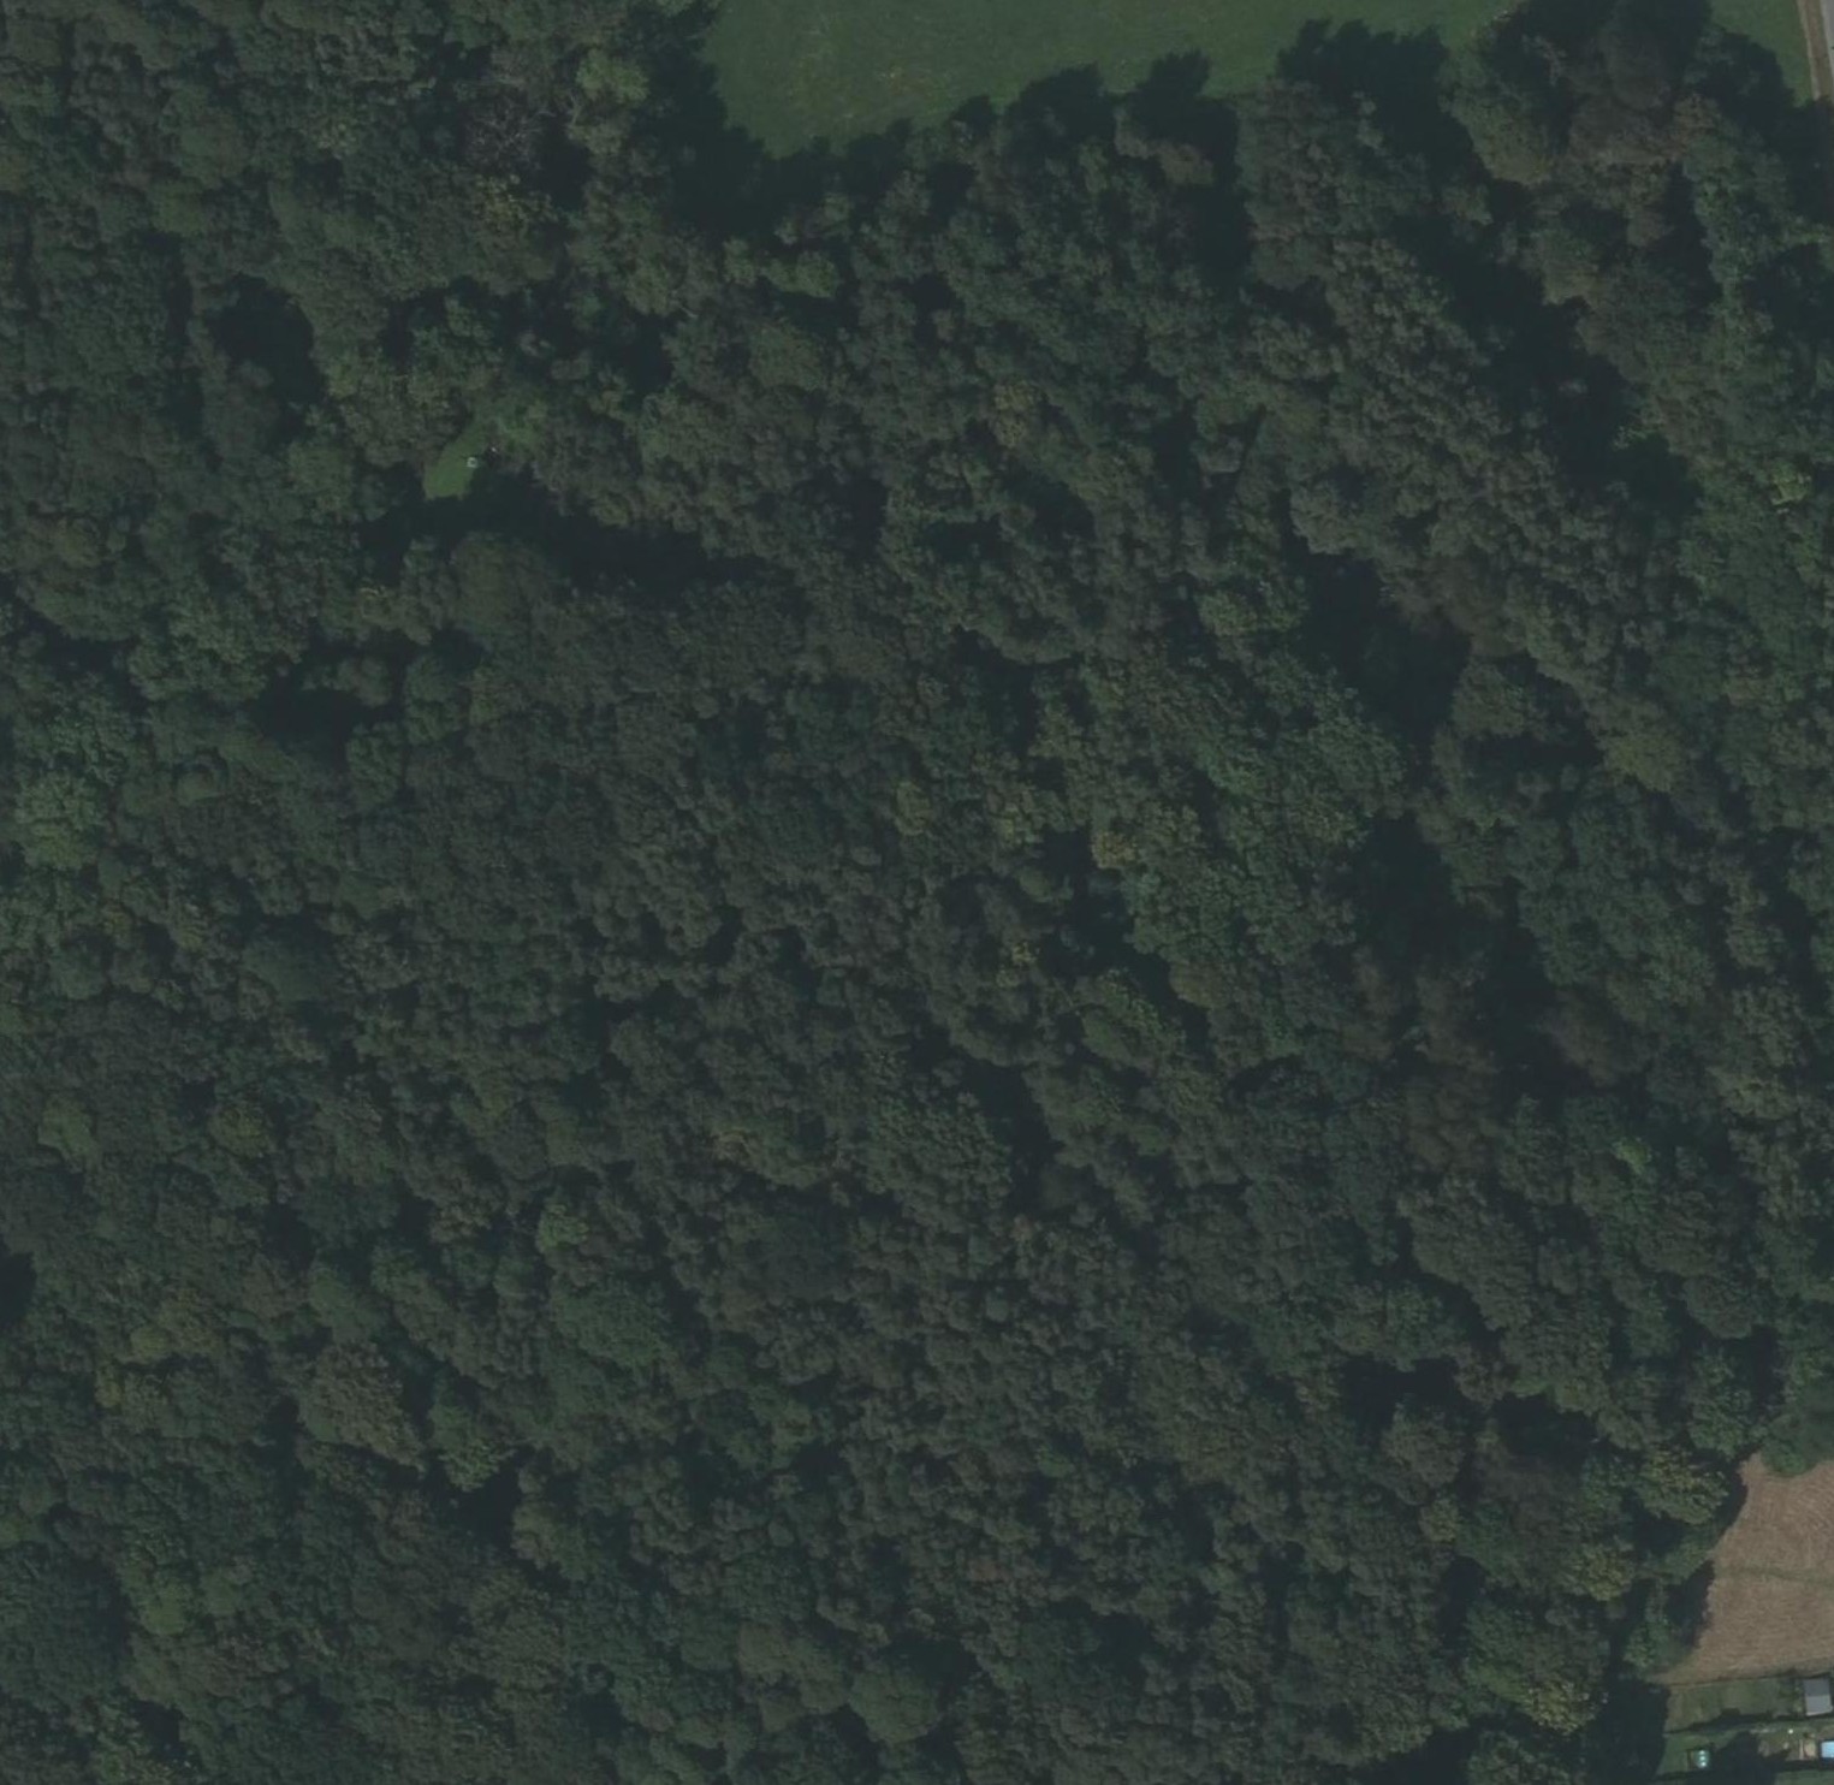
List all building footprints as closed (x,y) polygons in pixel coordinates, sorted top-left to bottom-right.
[(1803,1679),(1805,1713),(1832,1711),(1829,1677),(1803,1679)]
